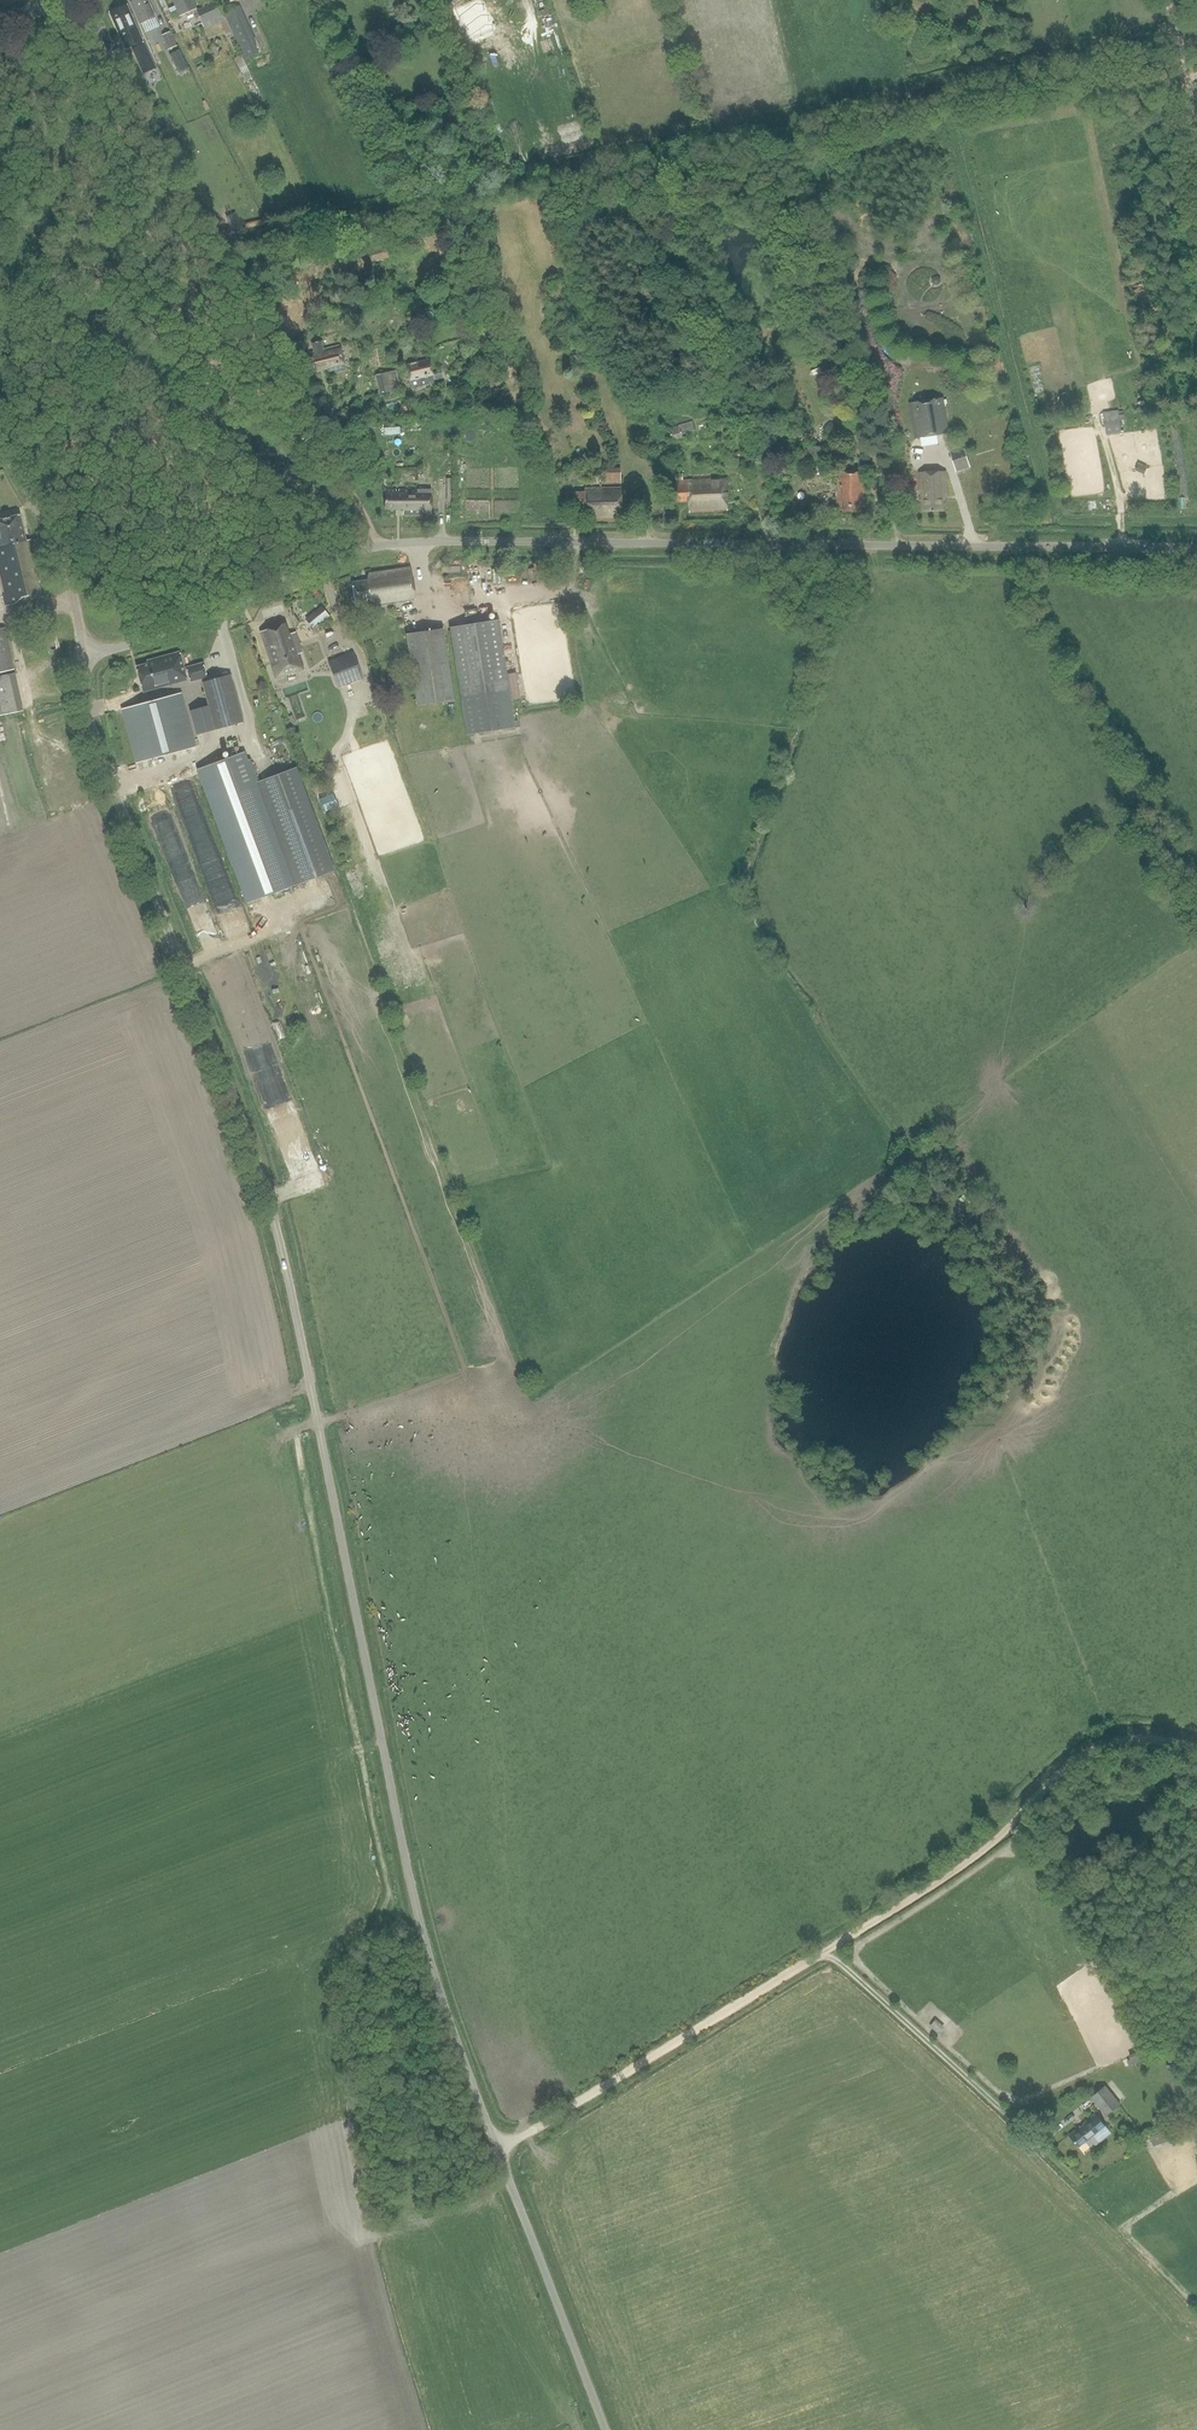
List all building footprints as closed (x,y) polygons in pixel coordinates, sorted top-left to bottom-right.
[(26,0),(0,0),(0,6),(3,5),(5,10),(26,0)] [(154,19),(146,0),(144,0),(131,5),(140,25),(154,19)] [(196,10),(192,0),(173,0),(180,17),(196,10)] [(388,9),(396,6),(394,0),(385,0),(388,9)] [(457,14),(469,10),(466,0),(453,0),(452,0),(457,14)] [(227,39),(232,36),(223,15),(217,1),(197,10),(205,30),(220,23),(227,39)] [(126,5),(110,13),(126,49),(142,42),(126,5)] [(223,15),(232,36),(234,36),(245,58),(259,52),(254,42),(256,41),(240,5),(224,12),(225,14),(223,15)] [(171,32),(162,35),(168,50),(177,46),(171,32)] [(146,43),(133,49),(143,73),(156,67),(146,43)] [(179,50),(170,55),(178,73),(188,68),(179,50)] [(241,54),(234,58),(242,74),(245,79),(252,76),(250,73),(241,54)] [(235,213),(226,217),(232,229),(241,225),(235,213)] [(368,248),(372,262),(390,257),(386,243),(368,248)] [(939,277),(935,277),(933,280),(933,283),(936,286),(940,285),(942,283),(942,280),(939,277)] [(328,374),(346,370),(340,349),(325,353),(323,344),(311,347),(313,355),(303,358),(307,375),(327,370),(328,374)] [(412,389),(434,383),(436,383),(436,380),(443,378),(441,373),(433,375),(429,359),(406,365),(412,389)] [(374,376),(380,397),(401,391),(395,370),(374,376)] [(950,433),(944,397),(910,403),(915,439),(950,433)] [(1104,414),(1105,425),(1123,424),(1122,412),(1104,414)] [(693,422),(669,429),(673,441),(696,434),(693,422)] [(451,453),(451,446),(433,445),(433,453),(451,453)] [(810,445),(809,466),(810,467),(810,471),(820,471),(820,467),(821,467),(822,446),(810,445)] [(951,452),(957,472),(971,468),(965,448),(951,452)] [(435,477),(434,452),(424,453),(425,477),(435,477)] [(601,463),(601,483),(621,483),(620,462),(601,463)] [(404,470),(404,478),(417,479),(417,470),(404,470)] [(853,474),(838,474),(837,508),(842,508),(842,513),(862,513),(862,508),(867,508),(867,498),(864,498),(864,491),(867,491),(866,471),(853,472),(853,474)] [(923,513),(944,512),(943,501),(946,501),(946,496),(947,496),(946,473),(920,474),(921,502),(922,502),(923,513)] [(729,512),(727,480),(727,477),(683,479),(683,474),(676,474),(678,505),(689,504),(690,514),(729,512)] [(404,511),(404,514),(431,514),(430,488),(386,488),(386,510),(404,509),(404,511)] [(587,516),(621,515),(620,490),(586,491),(585,494),(576,494),(576,511),(587,511),(587,516)] [(44,598),(30,541),(27,541),(21,516),(0,521),(0,581),(6,607),(44,598)] [(371,607),(415,600),(410,566),(370,572),(368,581),(353,583),(356,605),(371,603),(371,607)] [(489,587),(488,568),(477,569),(478,587),(489,587)] [(315,610),(306,618),(313,626),(319,621),(321,623),(330,615),(325,609),(319,614),(315,610)] [(498,620),(450,628),(466,734),(515,726),(498,620)] [(291,631),(289,632),(285,621),(261,629),(278,677),(304,667),(291,631)] [(15,670),(5,628),(0,629),(0,674),(15,670)] [(455,700),(443,628),(406,634),(417,706),(455,700)] [(149,663),(137,667),(144,691),(187,679),(180,652),(148,661),(149,663)] [(352,652),(328,661),(338,688),(363,679),(352,652)] [(202,663),(187,667),(191,680),(206,676),(202,663)] [(231,673),(202,681),(207,695),(216,727),(244,719),(231,673)] [(178,694),(123,710),(138,763),(138,764),(192,747),(178,694)] [(304,701),(300,702),(298,694),(292,695),(298,719),(308,717),(304,701)] [(245,751),(196,769),(246,903),(335,870),(297,766),(256,781),(245,751)] [(188,807),(201,801),(197,791),(184,797),(188,807)] [(223,868),(218,854),(202,860),(207,874),(223,868)] [(942,2032),(948,2026),(939,2017),(933,2024),(942,2032)] [(1134,2063),(1150,2057),(1147,2047),(1130,2054),(1134,2063)] [(1106,2115),(1121,2104),(1106,2085),(1091,2097),(1106,2115)] [(1097,2115),(1072,2133),(1080,2145),(1087,2140),(1092,2149),(1111,2133),(1097,2115)] [(1156,2143),(1172,2138),(1170,2129),(1153,2134),(1156,2143)]
